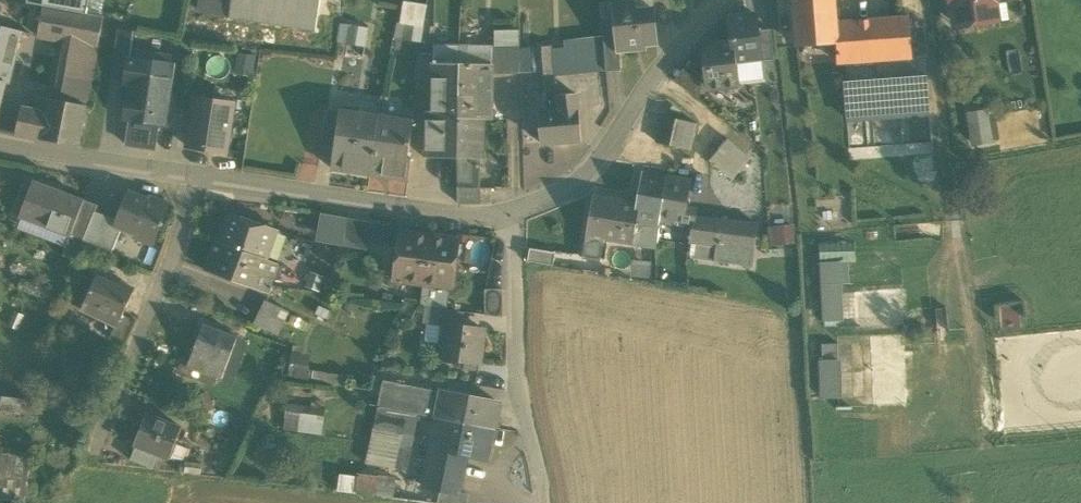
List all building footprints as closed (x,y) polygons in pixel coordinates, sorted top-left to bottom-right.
[(26,2),(43,5),(86,13),(89,0),(27,0),(26,2)] [(320,0),(204,0),(201,12),(315,30),(320,0)] [(396,22),(423,28),(428,4),(406,0),(400,0),(396,22)] [(617,50),(619,50),(635,49),(635,46),(656,44),(653,8),(636,10),(635,0),(628,0),(613,1),(614,17),(617,50)] [(636,10),(653,8),(653,0),(635,0),(636,10)] [(796,46),(836,43),(838,43),(836,23),(835,0),(793,0),(796,46)] [(913,0),(894,0),(895,18),(908,17),(915,16),(913,0)] [(952,20),(997,13),(996,0),(997,0),(949,0),(952,20)] [(614,17),(613,1),(600,2),(601,18),(614,17)] [(38,36),(69,42),(98,47),(104,16),(86,13),(43,5),(38,36)] [(735,61),(736,61),(761,57),(757,31),(756,15),(730,18),(732,42),(735,61)] [(604,50),(606,71),(621,69),(619,50),(617,50),(614,17),(601,18),(603,37),(604,50)] [(836,43),(837,62),(911,56),(908,17),(895,18),(836,23),(838,43),(836,43)] [(420,42),(423,28),(396,22),(393,36),(420,42)] [(368,27),(339,23),(337,42),(365,47),(368,27)] [(113,57),(130,60),(134,30),(118,27),(113,57)] [(6,84),(8,84),(17,51),(27,52),(30,36),(0,28),(0,82),(6,84)] [(761,57),(761,60),(774,59),(770,29),(757,31),(761,57)] [(497,48),(520,47),(519,30),(494,31),(494,45),(494,48),(497,48)] [(564,47),(550,48),(551,59),(563,58),(563,52),(577,52),(592,51),(604,50),(603,37),(564,40),(564,47)] [(69,42),(58,102),(87,106),(98,47),(69,42)] [(738,82),(736,61),(735,61),(732,42),(714,44),(704,55),(708,88),(723,87),(724,90),(727,93),(735,92),(739,88),(738,82)] [(426,114),(426,157),(457,158),(458,117),(458,84),(459,76),(459,63),(458,63),(459,45),(434,44),(433,53),(433,62),(432,62),(432,78),(431,114),(426,114)] [(494,48),(494,45),(460,45),(459,63),(491,64),(491,48),(494,48)] [(521,92),(537,91),(535,64),(551,63),(551,59),(550,48),(550,45),(520,47),(520,74),(521,92)] [(496,74),(520,74),(520,47),(497,48),(496,74)] [(592,51),(593,72),(606,71),(604,50),(592,51)] [(139,51),(137,61),(169,66),(171,55),(139,51)] [(592,51),(577,52),(580,73),(593,72),(592,51)] [(237,52),(234,73),(254,77),(257,55),(237,52)] [(565,74),(580,73),(577,52),(563,52),(563,58),(565,74)] [(419,53),(419,78),(432,78),(432,62),(433,62),(433,53),(419,53)] [(736,61),(738,82),(763,79),(761,60),(761,57),(736,61)] [(563,58),(551,59),(551,63),(554,105),(559,105),(558,100),(575,99),(565,74),(563,58)] [(159,122),(163,123),(167,95),(172,66),(169,66),(137,61),(130,60),(126,81),(131,82),(129,100),(126,117),(131,118),(159,122)] [(459,76),(458,84),(492,85),(492,73),(491,64),(459,63),(459,76)] [(554,105),(551,63),(535,64),(537,91),(539,113),(555,112),(554,105)] [(679,85),(700,101),(705,101),(704,88),(687,75),(679,85)] [(927,77),(843,83),(845,101),(846,118),(930,112),(927,77)] [(458,84),(458,117),(482,118),(492,119),(492,85),(458,84)] [(167,95),(163,123),(168,123),(172,96),(167,95)] [(196,96),(188,147),(224,152),(232,102),(196,96)] [(539,113),(541,142),(581,139),(579,108),(575,99),(558,100),(559,105),(554,105),(555,112),(539,113)] [(79,146),(87,106),(58,102),(44,100),(42,115),(20,110),(15,134),(27,137),(79,146)] [(994,142),(988,109),(965,112),(971,146),(994,142)] [(333,169),(370,175),(377,122),(362,120),(361,113),(342,110),(341,113),(337,139),(336,152),(333,169)] [(322,137),(337,139),(341,113),(326,111),(322,137)] [(377,122),(378,120),(378,116),(361,113),(362,120),(377,122)] [(658,142),(690,150),(696,123),(664,116),(658,142)] [(458,117),(457,158),(481,158),(483,158),(482,118),(458,117)] [(127,144),(155,148),(159,122),(131,118),(127,144)] [(378,120),(377,122),(370,175),(408,180),(412,158),(408,157),(413,121),(398,119),(396,122),(389,121),(378,120)] [(321,142),(336,152),(337,139),(322,137),(321,142)] [(709,161),(731,179),(750,157),(728,139),(709,161)] [(481,189),(481,158),(457,158),(458,174),(458,187),(465,187),(465,189),(481,189)] [(659,223),(660,221),(667,175),(642,171),(637,200),(636,219),(639,220),(659,223)] [(660,221),(691,226),(692,227),(694,215),(696,216),(696,208),(686,206),(691,179),(667,175),(660,221)] [(19,218),(70,237),(83,203),(56,192),(57,190),(33,181),(19,218)] [(480,203),(481,189),(465,189),(465,187),(458,187),(458,202),(480,203)] [(134,236),(154,243),(161,225),(162,225),(163,222),(162,222),(169,204),(155,199),(153,203),(127,192),(116,219),(114,225),(121,227),(135,233),(134,236)] [(634,244),(639,220),(636,219),(637,200),(594,194),(583,259),(601,263),(605,239),(634,244)] [(78,252),(81,244),(94,211),(95,207),(83,203),(70,237),(66,247),(76,251),(78,252)] [(116,219),(94,211),(81,244),(110,255),(121,227),(114,225),(116,219)] [(342,244),(347,219),(321,214),(316,240),(342,244)] [(227,215),(217,242),(268,259),(277,232),(227,215)] [(757,224),(696,216),(694,215),(692,227),(691,226),(689,241),(694,241),(716,244),(714,258),(714,261),(752,266),(757,224)] [(347,219),(342,244),(368,249),(368,244),(399,248),(400,240),(378,236),(379,223),(347,219)] [(378,236),(400,240),(401,232),(402,226),(379,223),(378,236)] [(793,224),(767,227),(769,248),(795,247),(793,224)] [(395,280),(423,283),(429,236),(401,232),(400,240),(399,248),(395,280)] [(457,240),(429,236),(423,283),(451,287),(457,240)] [(716,244),(694,241),(692,254),(714,258),(716,244)] [(855,241),(819,244),(820,262),(849,260),(856,259),(855,241)] [(207,271),(257,289),(268,259),(217,242),(207,271)] [(280,264),(268,259),(257,289),(270,293),(272,287),(280,264)] [(843,283),(850,283),(849,260),(820,262),(821,284),(843,283)] [(310,271),(305,285),(320,290),(325,276),(310,271)] [(119,317),(121,318),(123,314),(134,289),(119,282),(117,286),(96,276),(81,309),(98,317),(101,309),(119,317)] [(844,319),(843,283),(821,284),(822,320),(844,319)] [(485,315),(503,317),(502,289),(485,289),(485,315)] [(254,323),(278,334),(289,311),(265,299),(254,323)] [(999,303),(999,326),(1020,325),(1019,302),(999,303)] [(445,325),(462,327),(464,312),(425,307),(423,323),(445,326),(445,325)] [(285,321),(306,330),(310,322),(289,313),(285,321)] [(110,338),(124,345),(135,320),(123,314),(121,318),(119,317),(110,338)] [(193,353),(227,367),(238,338),(205,325),(193,353)] [(440,357),(479,362),(484,330),(462,327),(445,325),(445,326),(440,357)] [(837,343),(822,344),(822,359),(838,359),(837,343)] [(188,366),(222,379),(227,367),(193,353),(188,366)] [(822,359),(818,360),(820,398),(843,397),(841,359),(838,359),(822,359)] [(274,377),(334,384),(335,375),(314,373),(315,366),(282,362),(274,377)] [(418,414),(438,418),(443,392),(383,380),(378,406),(379,406),(418,414)] [(0,394),(0,405),(15,412),(21,400),(1,391),(0,394)] [(443,392),(438,418),(494,427),(499,402),(443,392)] [(284,428),(321,433),(324,418),(309,416),(310,408),(287,405),(284,428)] [(366,462),(404,470),(418,414),(379,406),(366,462)] [(325,410),(310,408),(309,416),(324,418),(325,410)] [(187,448),(175,444),(181,429),(146,415),(134,444),(136,445),(159,454),(170,458),(182,460),(187,448)] [(488,457),(494,427),(438,418),(424,486),(440,489),(458,493),(458,491),(466,453),(488,457)] [(130,460),(153,469),(159,454),(136,445),(130,460)] [(0,447),(0,500),(19,502),(28,502),(34,462),(7,458),(9,449),(0,447)] [(358,475),(358,479),(340,477),(339,490),(356,492),(392,497),(394,479),(358,475)] [(467,493),(458,491),(458,493),(440,489),(437,502),(466,502),(467,493)]
